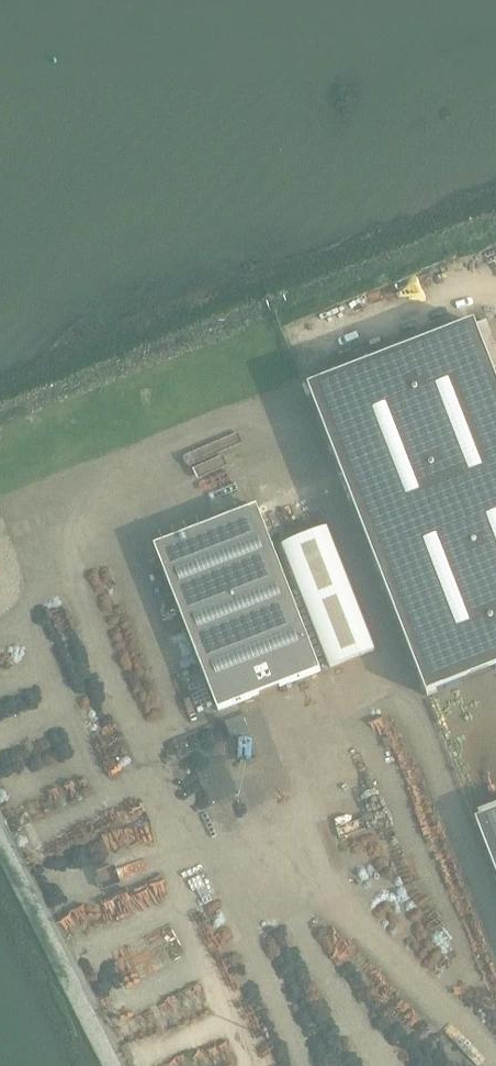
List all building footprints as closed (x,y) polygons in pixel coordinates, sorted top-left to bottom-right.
[(469,326),(303,390),(422,699),(430,695),(495,670),(495,395),(469,326)] [(255,513),(152,552),(216,716),(318,676),(255,513)] [(328,530),(283,548),(330,668),(375,651),(328,530)] [(495,871),(495,812),(476,819),(495,871)]
